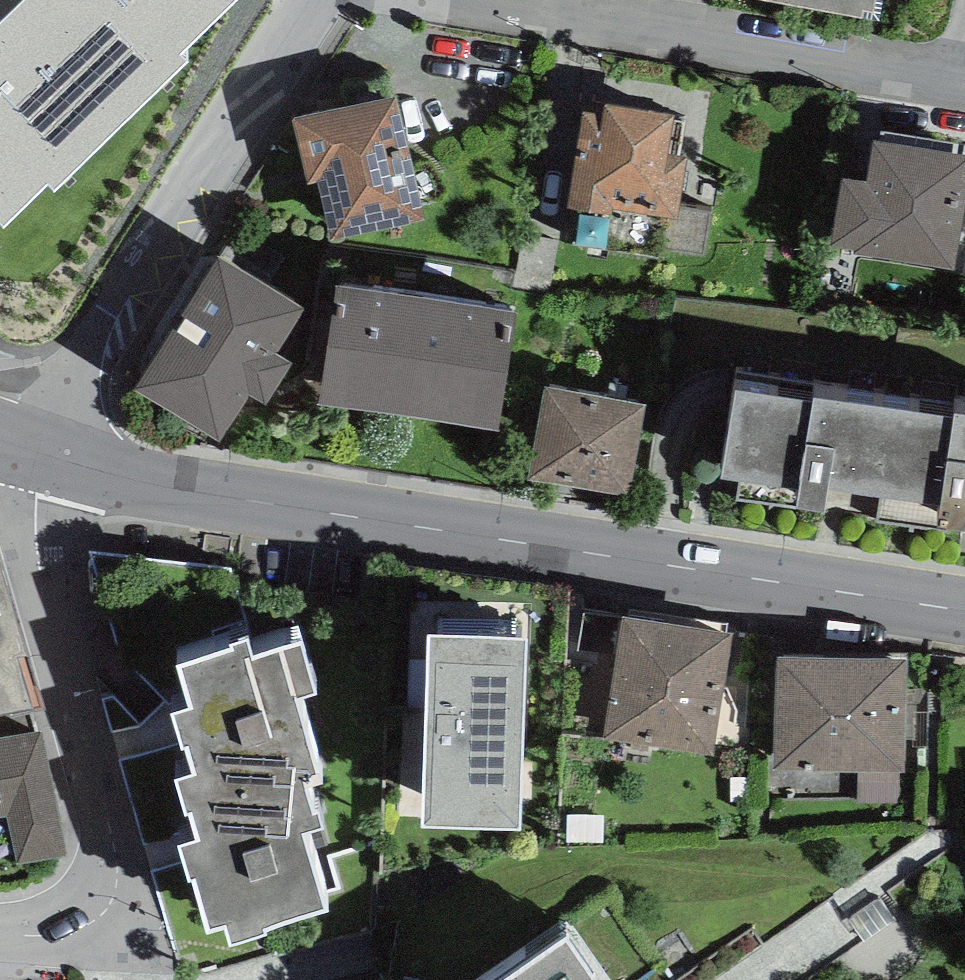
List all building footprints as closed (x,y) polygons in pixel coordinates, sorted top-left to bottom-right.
[(3,227),(49,183),(55,189),(186,62),(179,56),(236,1),(234,0),(27,0),(0,26),(0,224),(3,227)] [(873,12),(875,0),(770,0),(861,16),(862,10),(873,12)] [(396,97),(294,120),(309,185),(317,183),(330,241),(424,220),(396,97)] [(584,112),(568,209),(612,216),(613,210),(667,219),(677,221),(680,208),(688,157),(680,156),(685,122),(674,120),(675,115),(606,104),(604,116),(584,112)] [(954,270),(964,209),(964,156),(953,154),(955,145),(882,133),(881,143),(875,142),(868,185),(843,181),(832,246),(856,250),(855,254),(954,270)] [(712,213),(680,208),(677,221),(667,219),(662,250),(704,257),(712,213)] [(512,289),(550,294),(559,232),(525,217),(512,289)] [(282,260),(236,231),(225,247),(271,277),(282,260)] [(135,390),(221,443),(249,396),(266,407),(293,364),(277,355),(305,309),(218,255),(135,390)] [(516,313),(337,286),(320,405),(499,432),(516,313)] [(647,404),(545,387),(529,480),(631,497),(647,404)] [(721,480),(740,483),(737,500),(824,513),(824,510),(878,518),(878,521),(964,534),(964,415),(954,413),(953,417),(812,396),(812,401),(735,389),(721,480)] [(8,700),(10,706),(42,698),(0,539),(0,702),(8,700)] [(734,635),(624,618),(604,739),(713,756),(734,635)] [(429,637),(423,828),(522,831),(527,640),(429,637)] [(263,932),(329,912),(306,835),(325,829),(314,790),(328,785),(303,700),(316,696),(301,644),(252,659),(247,642),(232,646),(233,650),(177,666),(190,709),(170,715),(181,752),(185,751),(192,774),(173,780),(185,817),(189,816),(197,840),(177,846),(188,884),(193,883),(208,934),(225,929),(231,946),(264,936),(263,932)] [(900,774),(904,774),(907,660),(778,656),(775,770),(857,772),(900,774)] [(41,718),(0,727),(0,808),(6,806),(17,858),(68,848),(41,718)] [(899,803),(900,774),(857,772),(858,803),(899,803)] [(565,938),(504,979),(594,979),(565,938)]
